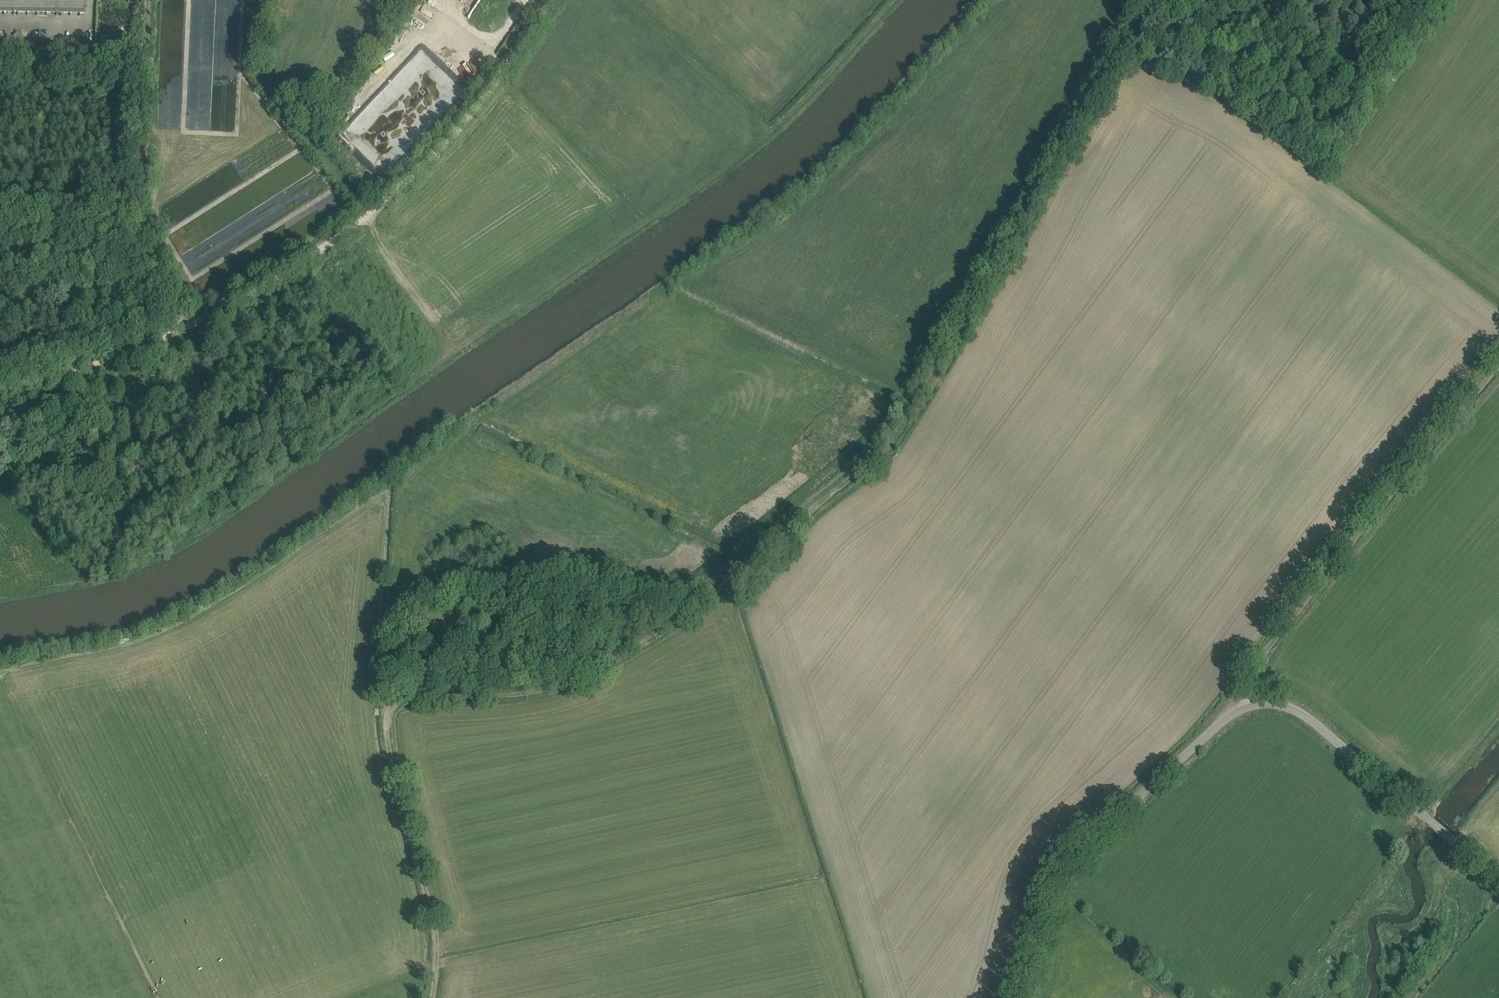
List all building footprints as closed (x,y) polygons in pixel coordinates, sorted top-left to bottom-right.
[(84,12),(85,0),(0,0),(0,11),(84,12)]
